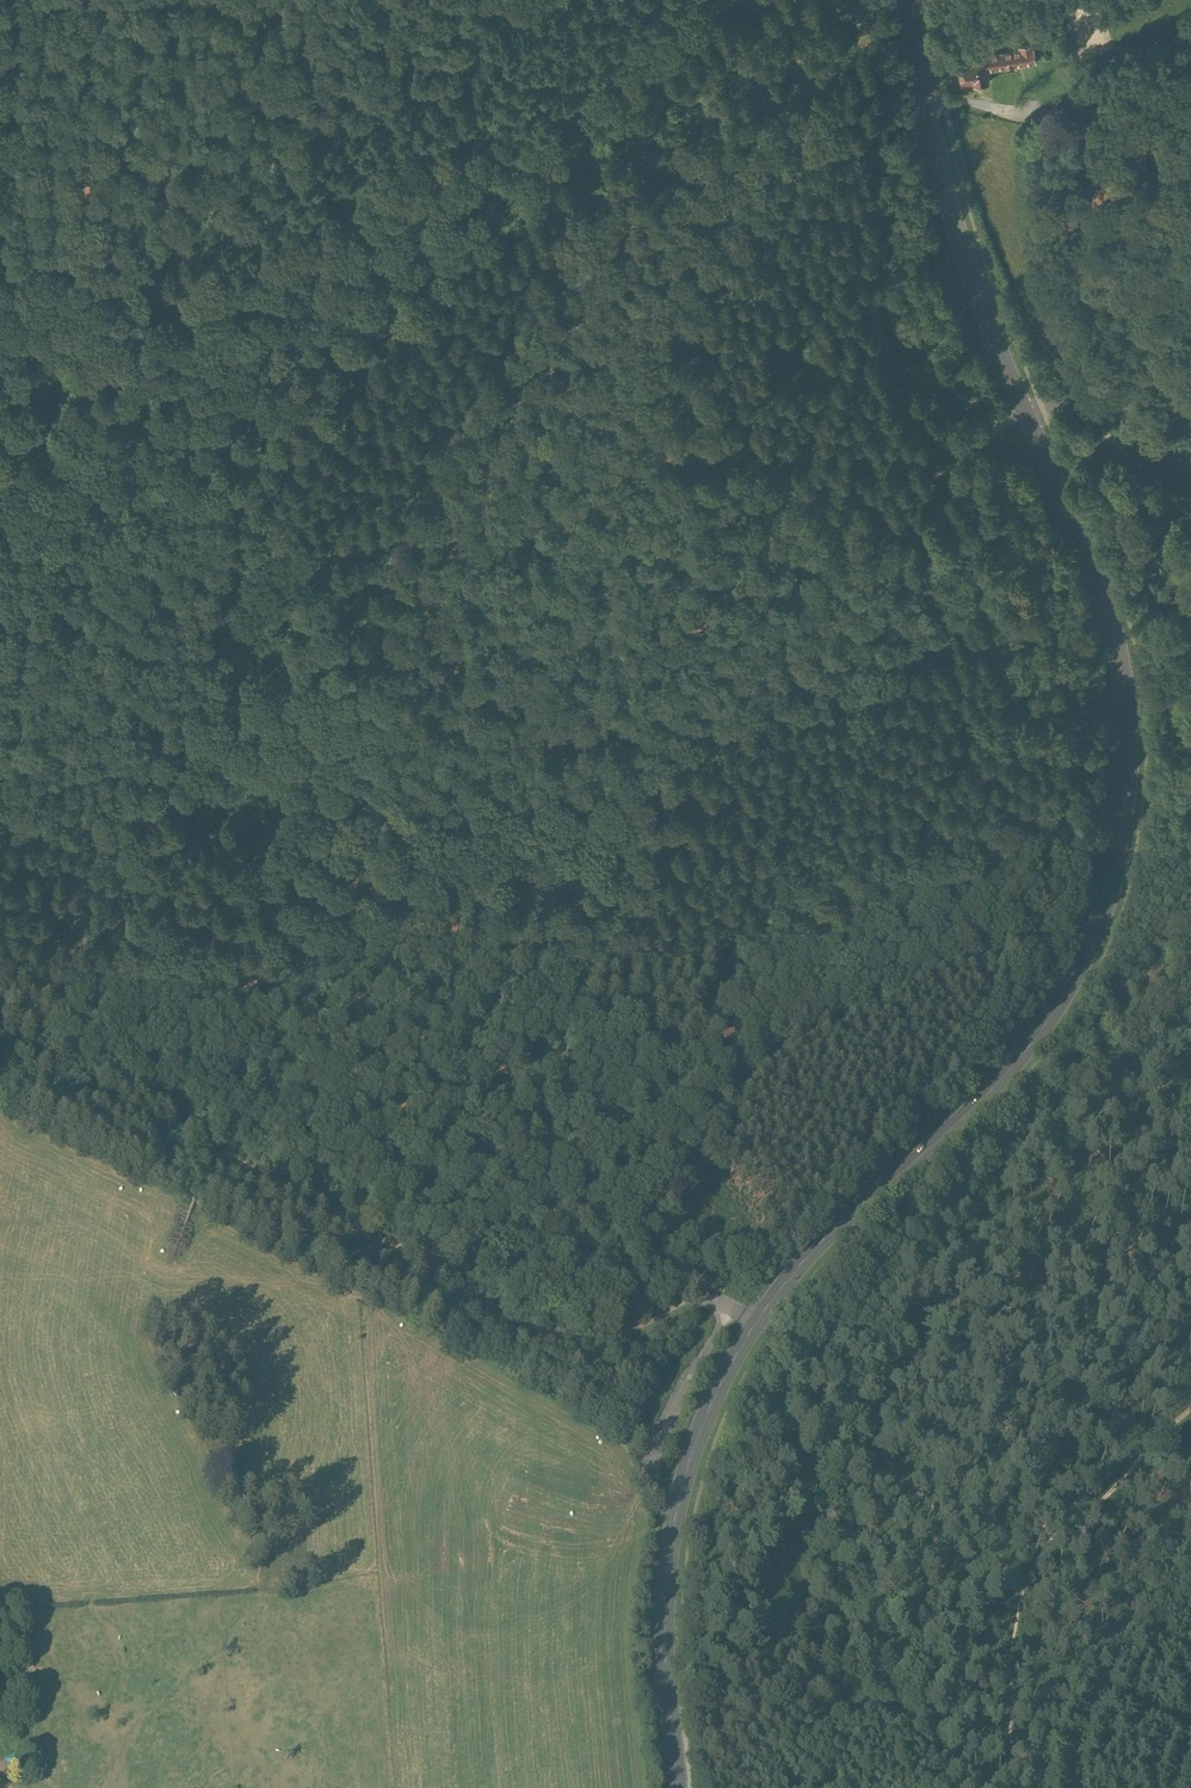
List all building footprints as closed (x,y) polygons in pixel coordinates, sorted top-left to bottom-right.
[(1112,17),(1123,12),(1117,0),(1105,0),(1112,17)] [(975,61),(967,62),(970,83),(983,81),(983,82),(998,80),(996,68),(1045,61),(1042,43),(1027,45),(1027,49),(992,54),(992,52),(974,55),(975,61)] [(1067,133),(1042,133),(1041,145),(1067,145),(1067,133)] [(1178,309),(1190,315),(1190,283),(1178,309)]
